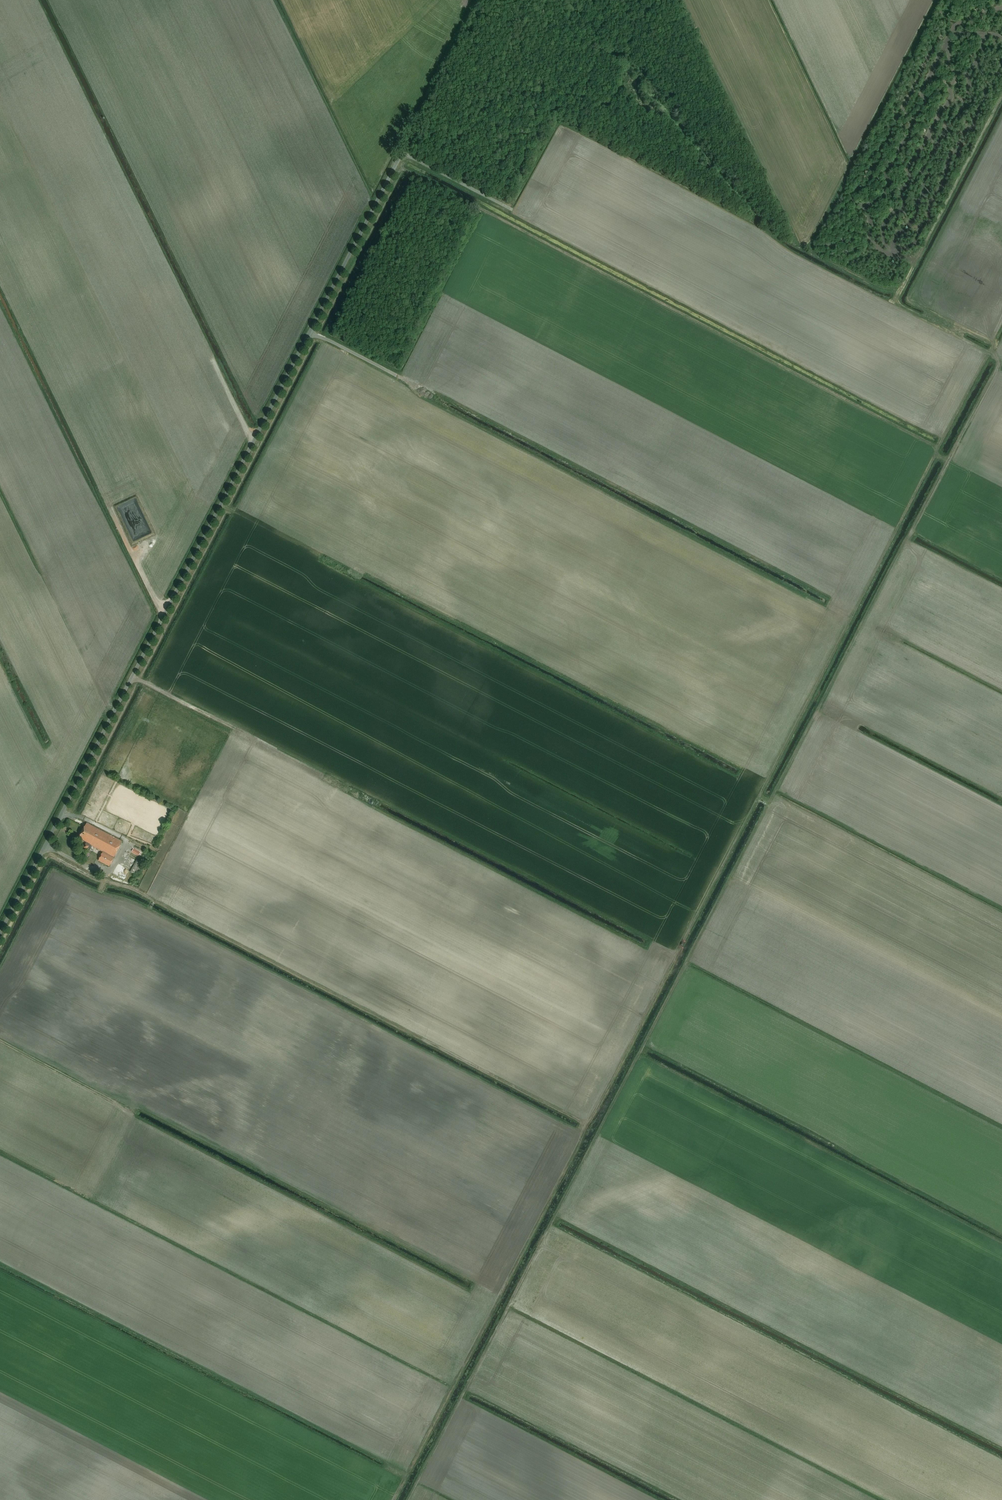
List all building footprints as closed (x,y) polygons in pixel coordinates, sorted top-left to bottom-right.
[(109,867),(122,842),(87,823),(79,838),(84,841),(84,842),(86,843),(84,848),(90,851),(92,847),(103,853),(98,862),(109,867)] [(133,848),(129,856),(136,860),(137,859),(139,860),(143,853),(140,852),(141,852),(133,848)] [(134,865),(131,872),(137,874),(140,867),(134,865)]
